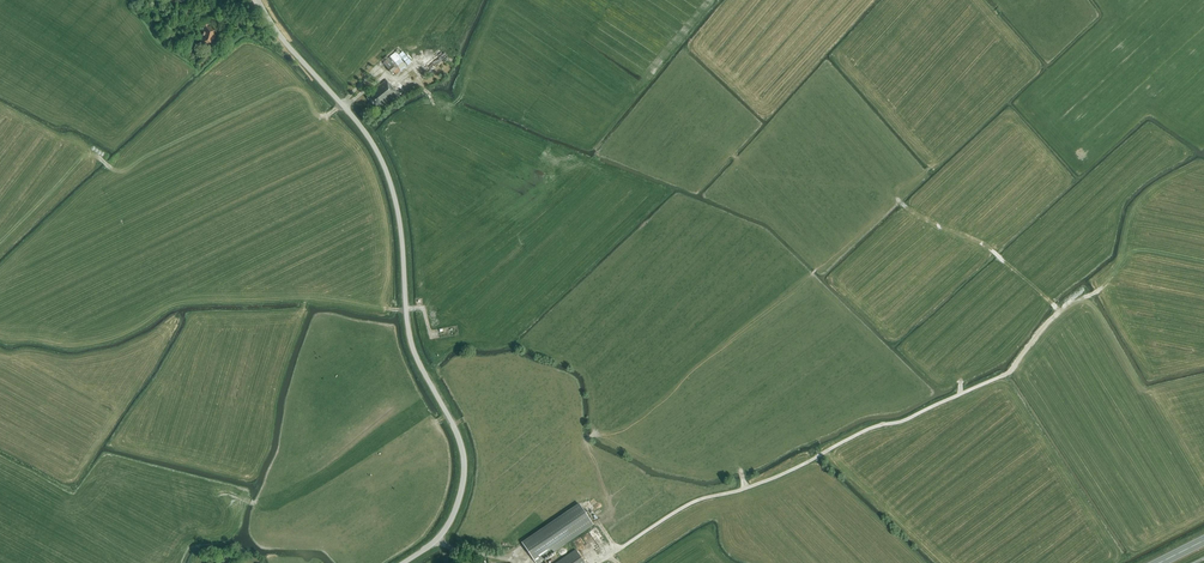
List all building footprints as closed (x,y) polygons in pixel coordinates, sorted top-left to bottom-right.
[(205,23),(204,26),(201,38),(202,38),(201,44),(212,46),(217,29),(207,27),(208,24),(205,23)] [(400,71),(406,66),(401,60),(401,59),(396,52),(383,63),(388,69),(391,73),(393,72),(396,75),(400,71)] [(410,60),(405,55),(401,58),(406,64),(410,60)] [(377,110),(398,93),(390,84),(390,85),(386,80),(376,88),(377,89),(373,92),(374,92),(367,98),(377,110)] [(522,543),(536,562),(540,562),(542,562),(540,559),(592,523),(579,504),(522,543)] [(575,549),(555,562),(584,562),(575,549)]
